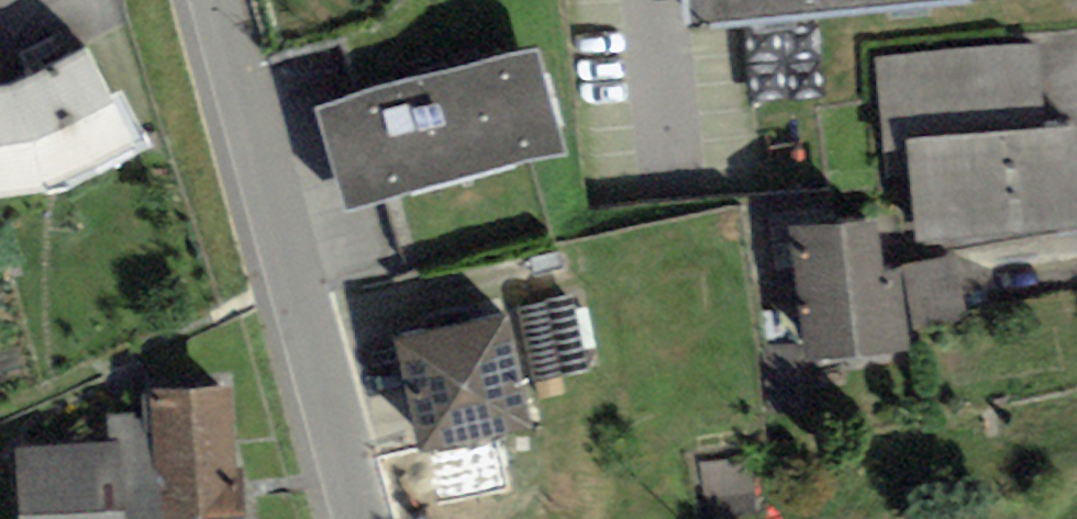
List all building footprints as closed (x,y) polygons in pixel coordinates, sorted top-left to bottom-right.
[(690,27),(963,0),(687,0),(690,27)] [(1076,228),(1076,181),(1073,129),(1047,131),(1039,43),(874,56),(882,153),(910,151),(918,241),(1076,228)] [(134,147),(86,48),(10,87),(0,88),(0,197),(44,191),(134,147)] [(318,109),(346,208),(564,149),(536,51),(318,109)] [(823,97),(821,68),(762,73),(764,102),(823,97)] [(791,230),(806,362),(907,351),(898,273),(882,275),(876,221),(791,230)] [(915,335),(970,324),(956,255),(901,266),(915,335)] [(572,298),(518,310),(534,383),(588,371),(572,298)] [(503,312),(395,338),(422,454),(530,429),(503,312)] [(246,469),(235,470),(230,389),(145,394),(146,417),(152,518),(249,518),(246,469)] [(146,417),(109,419),(110,442),(20,448),(24,518),(152,518),(146,417)]
